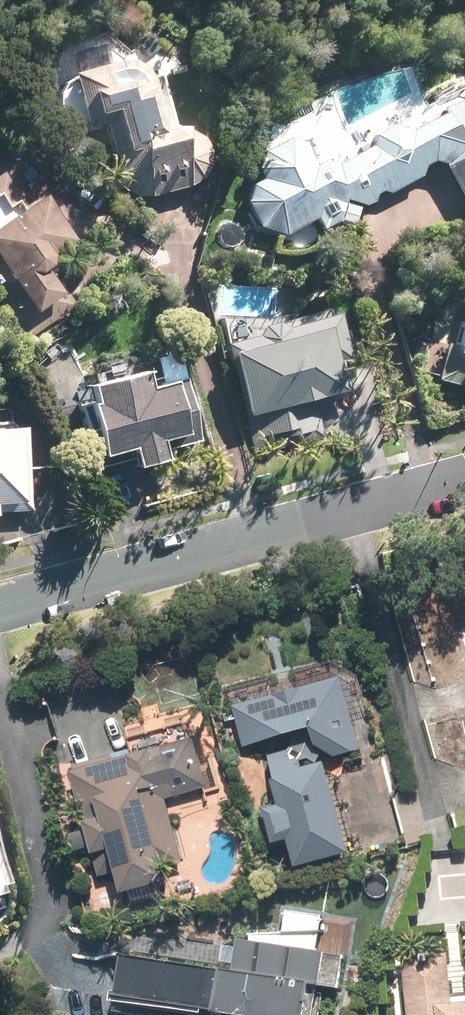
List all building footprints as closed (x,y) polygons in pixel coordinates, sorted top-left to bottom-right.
[(143,62),(83,77),(93,119),(110,115),(129,193),(203,175),(192,130),(162,138),(143,62)] [(252,187),(275,231),(354,191),(358,200),(446,155),(464,191),(464,103),(335,171),(330,161),(317,167),(302,139),(265,158),(274,176),(252,187)] [(0,234),(0,282),(31,328),(70,303),(43,262),(96,228),(70,188),(0,234)] [(339,317),(232,346),(259,445),(321,428),(311,394),(356,382),(339,317)] [(458,347),(451,345),(443,373),(464,379),(464,320),(458,347)] [(94,402),(79,406),(92,456),(129,447),(133,462),(166,454),(162,439),(200,429),(186,376),(147,386),(143,371),(89,385),(94,402)] [(23,492),(18,431),(0,432),(0,494),(23,492)] [(341,680),(240,707),(250,743),(318,724),(326,753),(359,744),(341,680)] [(196,736),(78,770),(107,873),(124,868),(131,890),(168,880),(164,867),(183,862),(164,794),(209,781),(196,736)] [(350,845),(328,766),(307,772),(302,755),(275,763),(287,806),(271,810),(279,839),(295,835),(301,858),(350,845)] [(122,958),(117,998),(233,1014),(320,1014),(328,955),(246,943),(241,975),(122,958)] [(455,1006),(448,953),(408,958),(415,1014),(464,1014),(464,1005),(455,1006)]
